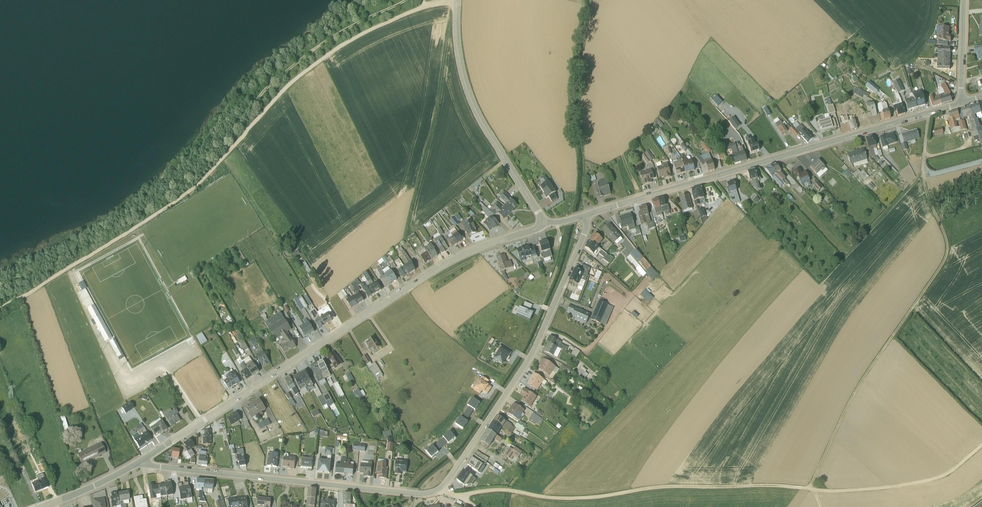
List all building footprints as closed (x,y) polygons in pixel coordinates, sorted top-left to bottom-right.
[(937,42),(951,42),(951,38),(949,38),(949,29),(937,28),(937,42)] [(950,59),(951,49),(938,48),(938,59),(950,59)] [(950,70),(950,59),(938,59),(937,69),(950,70)] [(969,81),(970,84),(977,82),(980,81),(977,82),(979,86),(981,85),(981,77),(969,81)] [(898,94),(904,90),(898,80),(892,83),(896,91),(898,94)] [(951,94),(945,83),(941,85),(942,88),(937,90),(942,104),(946,103),(952,101),(950,95),(951,94)] [(854,89),(867,97),(869,94),(857,88),(856,89),(855,88),(854,89)] [(863,95),(854,89),(852,93),(861,98),(863,95)] [(920,90),(912,93),(916,108),(925,105),(920,90)] [(896,91),(894,92),(897,104),(893,105),(892,105),(895,112),(896,111),(898,116),(905,114),(900,99),(898,94),(896,91)] [(907,110),(916,108),(912,93),(909,94),(910,97),(909,97),(909,98),(909,100),(905,102),(907,110)] [(932,107),(942,104),(939,95),(933,97),(932,95),(929,97),(932,107)] [(829,98),(826,99),(828,106),(826,107),(829,115),(835,113),(833,105),(832,105),(829,98)] [(871,111),(872,116),(877,115),(873,103),(869,101),(865,102),(868,112),(871,111)] [(884,102),(879,103),(876,104),(879,113),(882,112),(884,120),(890,118),(886,104),(884,102)] [(981,146),(981,127),(980,123),(979,123),(978,119),(981,118),(981,115),(979,104),(970,107),(976,126),(981,146)] [(970,120),(970,121),(972,129),(971,130),(973,137),(979,136),(976,126),(970,107),(961,109),(961,110),(964,118),(967,117),(968,120),(970,120)] [(961,110),(958,111),(950,113),(949,113),(950,118),(948,118),(950,129),(953,129),(954,132),(967,129),(964,120),(959,122),(960,126),(958,127),(956,121),(960,120),(960,119),(964,118),(961,110)] [(816,123),(818,128),(818,127),(819,127),(820,131),(827,129),(828,130),(836,128),(834,120),(832,119),(830,120),(828,114),(823,115),(825,120),(816,123)] [(846,115),(839,117),(841,123),(848,121),(851,131),(857,129),(853,115),(847,117),(846,115)] [(734,118),(729,123),(736,130),(741,126),(734,118)] [(777,129),(782,135),(787,131),(780,121),(775,124),(777,128),(777,129)] [(808,143),(810,142),(813,138),(800,124),(799,125),(796,122),(792,125),(795,129),(795,130),(798,133),(799,132),(801,135),(801,136),(808,143)] [(792,127),(789,130),(795,136),(798,134),(792,127)] [(901,134),(904,143),(911,141),(911,144),(916,143),(915,140),(919,139),(916,130),(901,134)] [(897,143),(894,133),(879,137),(882,148),(883,147),(884,150),(888,149),(887,147),(888,146),(888,145),(897,143)] [(874,143),(872,136),(865,138),(871,158),(875,156),(873,149),(876,148),(875,142),(874,143)] [(753,140),(751,141),(750,137),(745,138),(746,142),(747,142),(750,153),(759,150),(757,144),(755,145),(753,140)] [(704,142),(700,145),(708,153),(711,150),(704,142)] [(732,155),(735,164),(741,162),(735,143),(730,144),(730,143),(721,146),(723,152),(731,150),(733,155),(732,155)] [(737,143),(735,143),(741,162),(746,161),(742,146),(740,147),(739,144),(738,145),(737,143)] [(864,150),(847,155),(850,165),(853,164),(854,167),(867,163),(867,160),(864,150)] [(649,151),(642,155),(647,163),(654,160),(649,151)] [(699,154),(696,157),(702,165),(705,163),(708,172),(715,170),(711,158),(709,153),(701,156),(699,154)] [(685,156),(681,158),(686,173),(694,170),(695,170),(692,160),(691,160),(690,157),(688,156),(686,157),(685,156)] [(677,159),(673,160),(674,164),(673,164),(676,176),(686,173),(681,159),(677,160),(677,159)] [(810,168),(816,175),(818,174),(817,173),(821,170),(822,171),(825,168),(818,160),(810,168)] [(660,162),(656,163),(659,178),(663,177),(664,179),(671,177),(667,163),(661,165),(660,162)] [(789,187),(790,186),(788,184),(789,183),(785,179),(785,178),(782,175),(783,174),(783,173),(783,172),(782,171),(780,171),(775,165),(773,166),(772,165),(771,166),(771,167),(770,167),(789,187)] [(764,169),(780,187),(784,183),(770,167),(769,168),(768,167),(767,168),(767,169),(764,169)] [(651,169),(640,173),(643,185),(651,183),(651,180),(654,179),(651,169)] [(800,169),(793,172),(795,179),(798,178),(801,185),(802,185),(804,188),(810,186),(809,182),(810,182),(806,172),(801,173),(800,169)] [(755,170),(747,172),(750,181),(756,190),(760,189),(758,181),(759,181),(759,178),(757,178),(755,170)] [(858,170),(853,174),(860,182),(863,179),(864,181),(869,177),(863,171),(860,173),(858,170)] [(548,197),(552,203),(557,199),(554,194),(555,193),(546,179),(544,176),(539,179),(542,182),(543,185),(540,187),(544,194),(543,195),(546,199),(548,197)] [(606,179),(598,182),(598,185),(594,186),(598,198),(610,195),(606,179)] [(769,179),(764,183),(769,189),(774,185),(769,179)] [(730,199),(734,203),(740,202),(734,181),(727,183),(728,189),(727,189),(730,199)] [(818,182),(813,186),(818,192),(820,190),(821,192),(824,189),(823,188),(823,187),(818,182)] [(802,189),(796,183),(793,186),(799,192),(802,189)] [(691,190),(695,206),(705,203),(701,187),(691,190)] [(505,193),(504,194),(500,198),(506,204),(504,205),(510,212),(517,205),(511,200),(511,199),(505,193)] [(688,194),(679,197),(683,211),(684,213),(693,210),(692,208),(688,194)] [(658,199),(662,213),(667,212),(663,198),(663,197),(658,199)] [(652,201),(657,216),(660,215),(661,219),(663,218),(662,215),(662,214),(658,199),(652,201)] [(494,215),(481,203),(480,202),(478,205),(484,210),(483,212),(489,218),(483,223),(489,231),(492,229),(493,229),(499,224),(492,216),(494,215)] [(504,219),(510,212),(504,205),(502,207),(498,204),(496,202),(491,207),(489,205),(488,206),(487,206),(486,206),(482,202),(481,203),(494,215),(496,213),(497,214),(498,214),(504,219)] [(648,229),(655,227),(654,221),(653,221),(651,222),(646,206),(639,208),(640,212),(638,213),(642,225),(646,223),(648,229)] [(697,210),(701,218),(706,216),(702,208),(697,210)] [(834,211),(831,208),(825,214),(827,217),(834,211)] [(450,220),(455,227),(459,223),(457,221),(462,219),(458,213),(454,216),(455,216),(450,220)] [(629,231),(636,229),(631,213),(619,216),(623,229),(626,228),(627,231),(629,231)] [(470,217),(467,219),(468,221),(462,224),(465,233),(466,232),(468,236),(477,232),(472,220),(471,220),(470,217)] [(617,245),(622,239),(621,237),(621,236),(609,223),(601,230),(613,244),(615,243),(617,245)] [(457,244),(463,240),(458,233),(457,233),(454,228),(449,231),(457,244)] [(449,249),(438,233),(433,236),(435,239),(434,239),(436,242),(435,243),(442,253),(449,249)] [(595,234),(589,241),(597,247),(603,240),(595,234)] [(447,235),(445,237),(446,240),(449,244),(450,244),(452,247),(457,244),(452,236),(449,238),(447,235)] [(431,240),(428,236),(425,238),(427,242),(424,244),(426,246),(424,247),(432,260),(437,256),(435,252),(436,251),(430,242),(428,243),(428,242),(431,240)] [(539,243),(543,259),(552,257),(547,240),(539,243)] [(608,263),(609,263),(612,259),(605,253),(602,250),(597,247),(589,241),(586,245),(587,245),(585,248),(593,254),(592,254),(596,257),(599,254),(603,257),(602,259),(608,263)] [(612,245),(608,241),(604,246),(605,246),(602,250),(605,253),(608,249),(612,245)] [(517,250),(519,257),(519,258),(519,259),(520,259),(521,262),(525,260),(525,258),(531,256),(531,258),(536,256),(533,247),(529,248),(529,246),(517,250)] [(413,266),(414,266),(404,250),(403,251),(401,247),(397,250),(399,253),(401,252),(408,263),(404,266),(409,274),(415,270),(413,266)] [(432,260),(424,248),(418,252),(421,256),(425,264),(432,260)] [(644,271),(650,266),(636,249),(630,255),(644,271)] [(507,262),(504,254),(496,257),(498,263),(497,263),(501,274),(506,281),(508,280),(504,273),(505,272),(504,270),(513,267),(510,260),(507,262)] [(646,274),(630,255),(626,257),(636,268),(635,269),(643,277),(646,274)] [(396,266),(390,256),(387,258),(393,268),(396,266)] [(401,274),(403,278),(409,274),(404,266),(399,259),(397,260),(394,261),(399,269),(398,270),(400,275),(401,274)] [(379,278),(385,287),(391,283),(379,264),(376,266),(378,268),(377,269),(376,270),(377,272),(378,272),(380,274),(382,276),(379,278)] [(575,269),(572,275),(585,281),(589,271),(590,268),(582,264),(580,267),(579,271),(575,269)] [(658,276),(650,266),(644,271),(652,281),(658,276)] [(397,279),(388,267),(383,270),(391,283),(397,279)] [(594,278),(599,280),(603,272),(598,270),(594,278)] [(374,294),(381,290),(377,282),(374,283),(366,272),(362,274),(364,277),(374,294)] [(585,281),(572,275),(569,281),(570,281),(569,284),(571,284),(572,282),(583,287),(585,281)] [(186,276),(179,279),(181,286),(188,283),(186,276)] [(363,283),(361,285),(368,298),(374,294),(364,277),(362,278),(361,279),(363,283)] [(360,289),(358,286),(355,281),(349,285),(355,295),(353,297),(358,304),(364,300),(358,291),(360,289)] [(592,309),(603,283),(600,281),(589,308),(592,309)] [(647,287),(641,294),(650,302),(654,297),(649,293),(651,290),(647,287)] [(343,290),(338,295),(341,300),(344,298),(351,308),(358,304),(353,297),(350,298),(348,296),(347,296),(343,290)] [(307,306),(301,296),(298,298),(304,308),(307,306)] [(591,319),(606,326),(613,307),(598,301),(591,319)] [(525,302),(522,308),(519,307),(516,314),(530,321),(530,320),(533,313),(530,311),(532,305),(525,302)] [(590,314),(570,305),(567,312),(573,314),(572,316),(575,317),(575,319),(586,324),(590,314)] [(269,310),(268,308),(261,312),(262,315),(261,315),(266,322),(268,321),(266,317),(267,317),(264,313),(269,310)] [(324,308),(317,312),(325,325),(331,320),(324,308)] [(315,309),(310,312),(315,321),(314,321),(316,324),(317,324),(319,328),(325,325),(315,309)] [(275,339),(291,329),(280,313),(265,323),(275,339)] [(309,334),(314,331),(308,322),(304,325),(309,334)] [(304,325),(299,328),(305,337),(309,334),(304,325)] [(280,347),(284,353),(292,348),(293,349),(296,347),(290,337),(290,336),(287,332),(275,339),(277,342),(283,338),(286,344),(280,347)] [(201,345),(208,341),(203,333),(196,336),(201,345)] [(560,341),(549,336),(546,342),(566,351),(568,347),(561,344),(561,341),(560,341)] [(258,343),(255,337),(250,340),(253,346),(258,343)] [(368,341),(364,343),(371,352),(373,351),(374,351),(380,347),(378,345),(379,344),(376,340),(375,341),(373,337),(372,338),(371,338),(369,339),(369,340),(368,341)] [(113,339),(108,341),(121,365),(126,363),(117,347),(113,339)] [(248,349),(243,340),(239,342),(245,351),(248,349)] [(557,357),(561,349),(548,343),(545,347),(544,347),(542,351),(553,356),(557,357)] [(499,349),(493,359),(502,364),(507,356),(509,357),(511,353),(500,346),(498,349),(499,349)] [(270,362),(261,348),(254,352),(262,366),(270,362)] [(334,353),(328,357),(335,369),(342,364),(340,360),(339,360),(334,353)] [(376,379),(383,375),(375,362),(372,364),(366,355),(362,357),(370,371),(371,371),(376,379)] [(241,357),(240,358),(252,376),(259,372),(249,356),(243,360),(243,358),(243,357),(242,357),(241,357)] [(241,372),(246,380),(252,376),(240,358),(237,360),(243,371),(241,372)] [(556,367),(543,358),(539,364),(541,365),(539,369),(549,376),(550,376),(553,378),(556,374),(559,370),(556,367)] [(321,361),(317,364),(325,378),(326,378),(331,376),(323,362),(322,362),(321,361)] [(325,378),(317,364),(312,366),(313,366),(311,367),(316,377),(318,382),(325,378)] [(565,373),(568,368),(562,365),(559,370),(565,373)] [(583,367),(578,372),(582,376),(587,371),(583,367)] [(313,385),(305,370),(299,374),(307,388),(313,385)] [(223,381),(228,389),(236,384),(240,382),(233,371),(226,376),(227,379),(223,381)] [(350,373),(342,377),(345,381),(348,379),(350,383),(354,381),(350,373)] [(530,380),(528,384),(537,390),(542,383),(545,385),(547,382),(544,380),(533,373),(529,380),(530,380)] [(293,374),(289,376),(293,384),(296,382),(300,390),(306,387),(299,374),(294,376),(293,374)] [(289,376),(284,379),(288,387),(290,390),(292,389),(295,396),(297,395),(297,396),(299,395),(298,394),(289,376)] [(479,378),(472,388),(480,394),(482,391),(487,394),(491,388),(487,384),(489,381),(482,377),(480,379),(479,378)] [(537,397),(524,388),(520,394),(524,397),(521,401),(530,407),(537,397)] [(359,389),(354,392),(355,395),(357,394),(359,399),(363,397),(359,389)] [(326,402),(331,399),(328,392),(322,395),(326,402)] [(318,398),(323,406),(327,404),(322,395),(318,398)] [(472,398),(467,406),(469,406),(474,410),(475,411),(480,403),(472,398)] [(260,416),(263,414),(262,412),(266,410),(259,399),(253,403),(260,416)] [(126,414),(134,408),(130,402),(121,408),(126,414)] [(253,403),(245,408),(249,414),(249,415),(251,419),(259,414),(253,403)] [(514,403),(507,413),(520,421),(522,418),(520,416),(524,410),(514,403)] [(474,410),(469,406),(461,417),(466,421),(474,410)] [(162,413),(171,426),(180,421),(176,414),(178,413),(175,409),(172,411),(170,408),(162,413)] [(241,420),(236,412),(230,415),(231,417),(227,419),(233,427),(240,425),(238,421),(241,420)] [(533,413),(529,419),(539,426),(543,420),(542,420),(542,419),(533,413)] [(506,422),(497,416),(494,421),(512,433),(514,429),(515,428),(511,425),(506,421),(506,422)] [(463,429),(468,422),(466,421),(461,417),(460,417),(455,424),(463,429)] [(162,433),(167,429),(161,420),(161,421),(160,418),(159,419),(157,419),(156,420),(156,421),(149,426),(155,435),(161,431),(162,433)] [(263,421),(266,427),(271,424),(268,419),(263,421)] [(263,421),(257,425),(260,430),(266,427),(263,421)] [(494,421),(488,430),(496,435),(502,427),(494,421)] [(525,428),(517,423),(515,427),(523,432),(525,428)] [(209,430),(209,425),(205,428),(205,430),(204,430),(204,435),(202,435),(202,445),(211,445),(211,430),(209,430)] [(134,440),(139,448),(152,440),(144,428),(137,432),(138,433),(132,437),(134,440)] [(223,430),(219,430),(219,433),(223,433),(225,440),(228,439),(226,429),(223,430)] [(506,445),(507,443),(488,430),(480,441),(483,443),(480,446),(486,450),(489,446),(489,447),(494,439),(499,443),(500,442),(506,445)] [(447,443),(448,444),(455,438),(450,431),(443,437),(444,438),(447,443)] [(444,438),(433,446),(437,451),(447,443),(444,438)] [(195,447),(190,439),(183,444),(185,447),(184,448),(186,451),(182,454),(185,458),(189,455),(191,458),(190,463),(194,464),(195,459),(193,456),(195,455),(195,450),(192,452),(191,450),(195,447)] [(82,464),(83,464),(105,453),(101,443),(81,452),(80,450),(76,452),(77,454),(82,464)] [(425,451),(431,458),(438,452),(437,451),(433,446),(433,445),(425,451)] [(332,455),(333,448),(325,447),(324,455),(327,456),(327,460),(319,459),(318,472),(329,473),(331,461),(330,461),(331,456),(332,455)] [(512,450),(508,458),(511,460),(514,456),(517,458),(522,452),(515,447),(512,450)] [(512,450),(510,448),(504,455),(508,458),(512,450)] [(172,449),(171,458),(178,459),(179,450),(172,449)] [(206,456),(206,452),(199,451),(198,465),(211,467),(212,455),(210,455),(210,456),(206,456)] [(344,475),(346,451),(342,451),(341,459),(341,462),(336,462),(335,474),(344,475)] [(477,451),(474,454),(484,461),(486,462),(488,458),(477,451)] [(268,456),(267,466),(271,467),(271,466),(273,466),(273,467),(277,467),(278,454),(276,453),(276,452),(272,452),(272,453),(268,453),(268,455),(268,456)] [(244,454),(237,455),(238,462),(239,462),(240,466),(246,466),(244,454)] [(283,467),(287,468),(287,469),(294,469),(295,457),(288,456),(288,455),(288,454),(285,454),(284,455),(283,467)] [(470,461),(467,465),(480,474),(485,467),(484,466),(482,464),(484,461),(474,454),(472,458),(472,457),(470,461)] [(301,468),(308,468),(308,470),(312,471),(313,457),(309,457),(308,459),(302,458),(301,468)] [(350,460),(345,459),(344,475),(353,475),(354,463),(350,462),(350,460)] [(386,460),(378,459),(376,475),(379,476),(378,478),(386,479),(387,479),(387,470),(386,470),(386,463),(386,460)] [(395,471),(395,474),(401,475),(401,472),(406,473),(407,461),(396,460),(394,471),(395,471)] [(368,462),(361,461),(361,464),(360,474),(364,474),(363,477),(371,477),(372,462),(368,461),(368,462)] [(462,473),(457,481),(464,486),(472,485),(476,479),(466,473),(463,471),(462,473)] [(41,490),(48,488),(43,474),(36,476),(38,482),(41,490)] [(199,498),(199,501),(205,502),(202,495),(204,480),(197,479),(195,490),(198,490),(198,498),(199,498)] [(170,480),(167,481),(167,482),(164,483),(164,485),(163,485),(158,486),(160,497),(173,495),(170,480)] [(204,480),(203,492),(212,493),(212,490),(213,490),(213,481),(204,480)] [(38,482),(31,484),(35,493),(41,490),(38,482)] [(181,483),(177,484),(178,488),(177,489),(179,501),(185,500),(186,500),(187,503),(192,503),(189,487),(188,482),(184,483),(184,485),(183,485),(183,486),(182,486),(181,483)] [(152,485),(148,486),(151,500),(154,500),(155,501),(161,500),(158,486),(153,486),(152,485)] [(308,488),(307,498),(307,506),(314,506),(315,506),(316,498),(316,489),(310,489),(308,488)] [(128,491),(123,492),(118,493),(121,506),(126,506),(126,504),(129,503),(128,500),(129,500),(128,491)] [(114,492),(111,493),(111,497),(110,498),(111,506),(113,506),(120,506),(118,493),(115,494),(114,492)] [(355,505),(351,505),(351,502),(350,493),(343,493),(343,505),(344,505),(344,506),(355,506),(355,505)] [(142,496),(133,497),(135,506),(147,506),(146,499),(143,500),(142,496)] [(227,499),(228,506),(248,506),(247,497),(227,499)] [(258,497),(257,506),(270,506),(271,499),(258,497)] [(94,501),(95,506),(105,506),(104,499),(94,501)]
